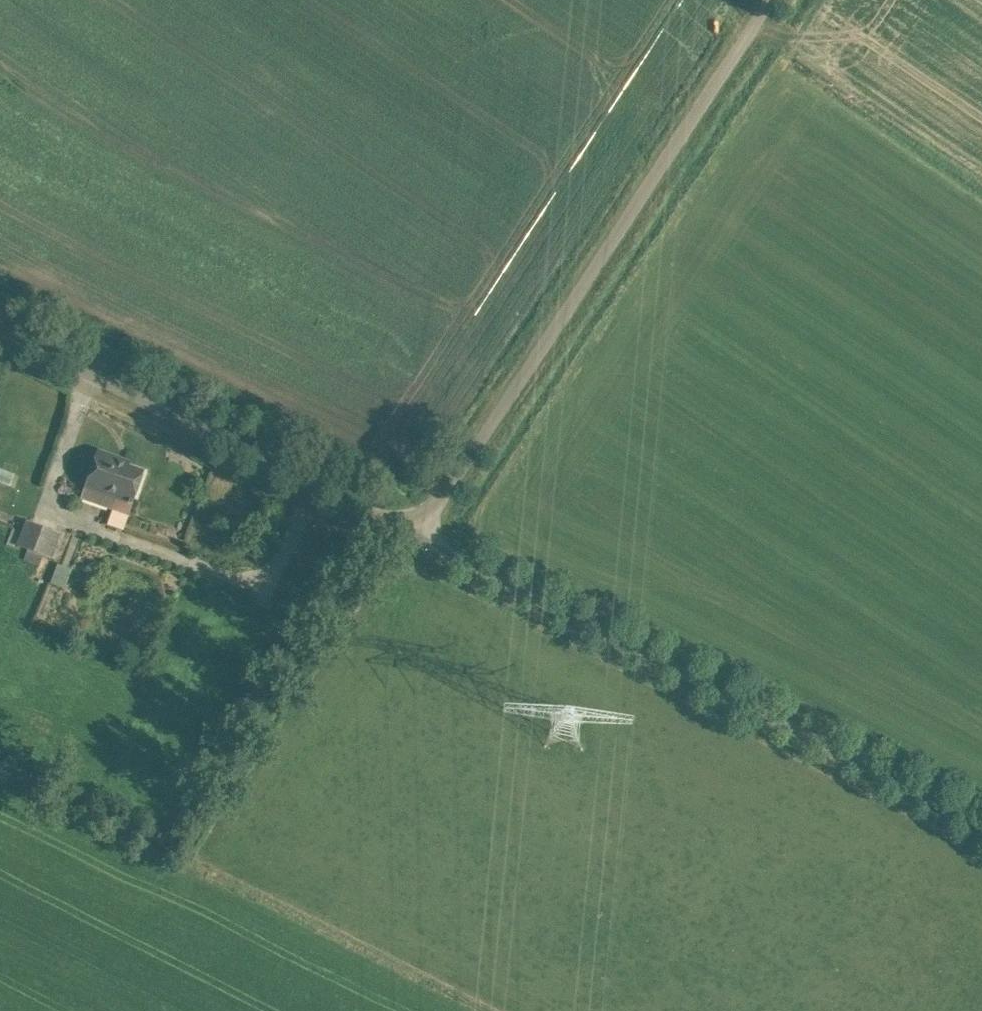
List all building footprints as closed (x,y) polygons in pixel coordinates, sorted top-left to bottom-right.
[(88,481),(83,497),(112,507),(129,513),(133,502),(143,472),(128,467),(130,462),(99,451),(92,470),(88,481)] [(18,545),(51,558),(60,534),(28,521),(18,545)] [(53,581),(67,586),(74,569),(60,564),(53,581)]
